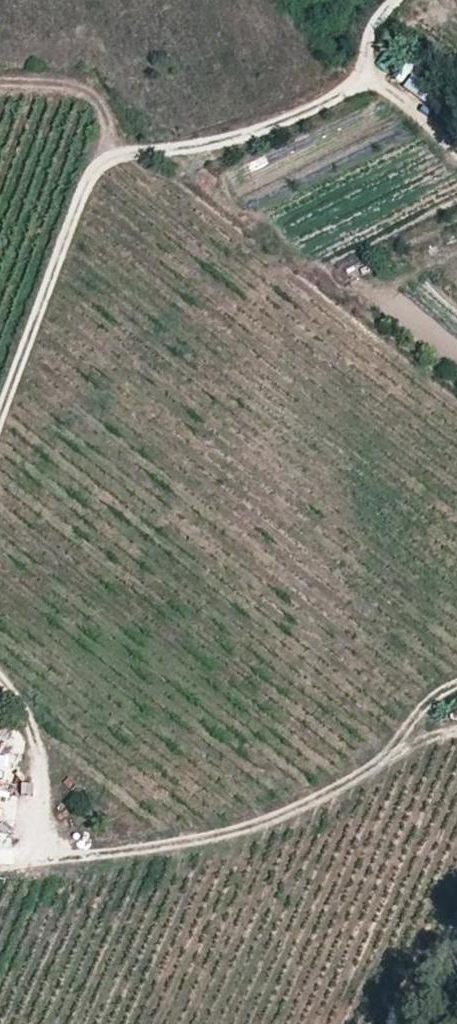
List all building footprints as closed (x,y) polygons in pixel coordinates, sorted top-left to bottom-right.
[(412,76),(403,89),(430,107),(439,95),(412,76)]
